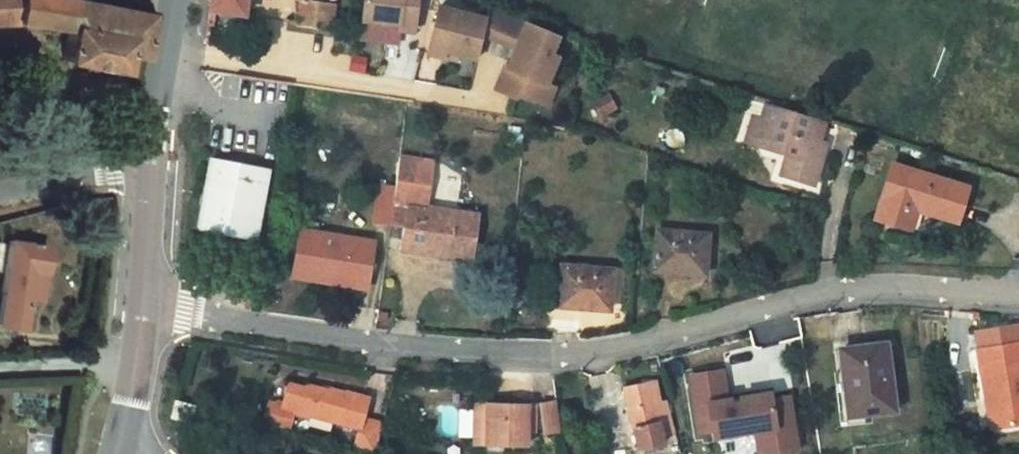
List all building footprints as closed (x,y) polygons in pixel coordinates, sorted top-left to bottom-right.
[(222,35),(258,41),(264,0),(226,0),(222,35)] [(340,7),(318,4),(315,25),(316,25),(338,28),(338,22),(339,10),(340,7)] [(439,18),(387,9),(381,44),(401,48),(417,51),(416,56),(432,59),(439,18)] [(339,10),(338,22),(350,24),(352,12),(339,10)] [(162,39),(18,19),(0,17),(0,48),(82,61),(78,90),(128,96),(132,80),(146,82),(144,89),(152,90),(162,39)] [(316,25),(313,46),(347,49),(348,47),(350,24),(338,22),(338,28),(316,25)] [(571,67),(575,47),(509,24),(506,36),(501,62),(536,69),(531,91),(539,92),(535,110),(548,112),(577,118),(581,100),(572,98),(578,69),(571,67)] [(506,36),(458,26),(448,73),(464,76),(465,71),(478,73),(498,77),(501,62),(506,36)] [(416,56),(417,51),(401,48),(400,53),(416,56)] [(477,79),(478,73),(465,71),(464,76),(477,79)] [(535,110),(539,92),(531,91),(528,90),(523,113),(547,118),(548,112),(535,110)] [(821,125),(760,108),(757,121),(751,140),(768,145),(765,154),(783,159),(784,163),(779,166),(775,178),(810,188),(824,146),(816,144),(821,125)] [(252,247),(268,171),(230,163),(228,170),(210,167),(195,235),(252,247)] [(954,225),(966,190),(888,167),(870,224),(895,232),(902,209),(911,212),(954,225)] [(386,200),(386,202),(380,237),(394,241),(393,263),(460,271),(465,228),(416,221),(424,175),(391,169),(386,200)] [(930,238),(911,212),(902,209),(895,232),(930,238)] [(696,286),(699,248),(646,244),(644,281),(696,286)] [(355,301),(362,256),(292,245),(285,290),(355,301)] [(51,293),(55,271),(17,266),(5,347),(31,350),(41,291),(51,293)] [(597,319),(599,279),(548,276),(546,316),(597,319)] [(993,349),(997,367),(1018,362),(1018,343),(993,349)] [(988,350),(992,367),(997,367),(993,349),(988,350)] [(910,426),(902,362),(857,369),(865,431),(910,426)] [(997,367),(992,367),(1002,416),(1010,414),(1016,444),(1018,443),(1018,362),(997,367)] [(685,371),(694,439),(751,431),(754,453),(774,453),(797,451),(789,386),(727,394),(723,367),(685,371)] [(685,411),(674,413),(669,396),(644,402),(656,453),(683,453),(682,449),(693,447),(685,411)] [(376,453),(400,453),(402,442),(382,436),(384,418),(345,409),(345,412),(322,407),(321,410),(307,407),(303,427),(288,424),(284,445),(312,452),(315,434),(377,450),(376,453)] [(577,421),(561,425),(567,453),(583,450),(577,421)] [(549,452),(547,441),(555,441),(555,425),(508,425),(497,425),(498,453),(549,453),(549,452)]
